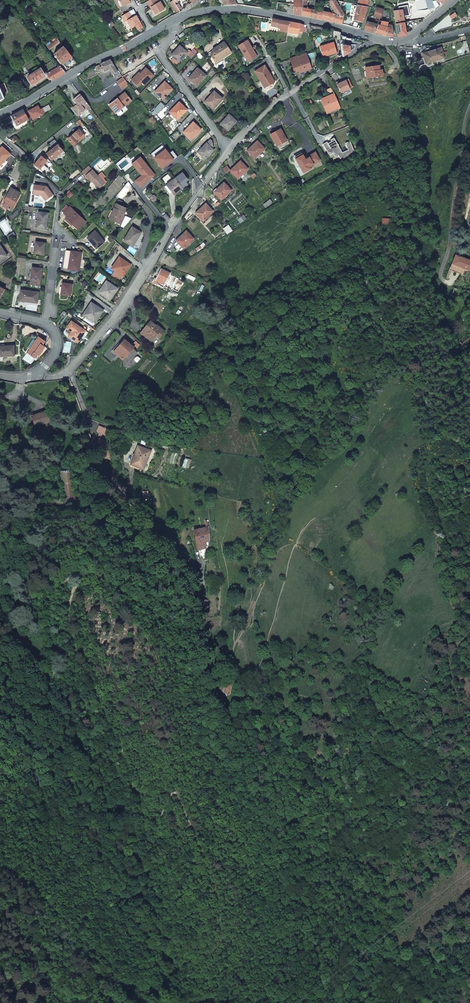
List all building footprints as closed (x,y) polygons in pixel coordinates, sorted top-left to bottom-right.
[(148,4),(150,7),(151,6),(153,10),(155,14),(164,9),(159,0),(156,2),(155,0),(148,0),(146,1),(148,4)] [(169,2),(176,13),(179,11),(174,2),(172,0),(169,2)] [(301,14),(308,16),(316,17),(317,10),(307,8),(307,0),(302,0),(301,6),(301,7),(301,14)] [(316,17),(322,18),(326,19),(330,20),(330,21),(341,23),(343,16),(343,13),(339,7),(335,0),(329,0),(329,3),(336,14),(317,10),(316,17)] [(357,3),(353,18),(358,19),(362,20),(366,5),(357,3)] [(292,5),(292,13),(301,14),(301,7),(292,5)] [(383,8),(375,6),(373,14),(373,15),(376,17),(380,18),(383,8)] [(393,10),(395,22),(404,21),(403,16),(406,15),(406,14),(409,13),(407,6),(400,8),(393,10)] [(127,20),(132,28),(136,25),(141,22),(136,14),(132,17),(130,15),(129,11),(121,16),(125,22),(127,20)] [(272,18),(271,25),(279,27),(282,27),(281,30),(288,32),(289,28),(290,21),(281,20),(272,18)] [(374,32),(376,23),(377,23),(378,19),(375,18),(373,22),(366,21),(363,29),(374,32)] [(378,24),(374,32),(380,33),(386,35),(387,26),(387,22),(385,21),(379,20),(379,19),(378,19),(377,23),(378,24)] [(288,32),(299,34),(300,32),(303,33),(303,24),(296,23),(290,21),(289,28),(288,32)] [(405,27),(404,21),(395,22),(397,36),(405,34),(405,27)] [(49,49),(59,41),(57,38),(47,46),(49,49)] [(247,40),(238,45),(248,61),(257,56),(247,40)] [(349,45),(345,45),(344,40),(341,40),(342,56),(355,48),(355,44),(349,43),(349,45)] [(218,45),(213,49),(215,52),(210,55),(215,63),(230,52),(223,42),(218,45)] [(337,52),(334,42),(320,46),(322,56),(337,52)] [(72,56),(63,45),(53,53),(62,64),(67,60),(72,56)] [(176,49),(171,55),(174,57),(172,60),(176,64),(178,61),(179,62),(182,58),(183,59),(186,56),(185,55),(187,52),(179,45),(176,48),(176,49)] [(427,64),(445,58),(441,48),(431,52),(431,53),(424,55),(427,64)] [(306,52),(290,57),(295,69),(298,68),(299,71),(303,70),(303,69),(305,69),(311,68),(306,52)] [(102,67),(104,71),(110,67),(113,73),(117,70),(109,59),(99,63),(102,67)] [(51,81),(65,72),(60,65),(46,74),(49,77),(51,81)] [(254,70),(260,80),(265,87),(275,82),(272,77),(271,77),(264,65),(254,70)] [(374,66),(362,68),(364,77),(379,75),(378,69),(374,70),(374,68),(374,66)] [(197,85),(206,75),(197,67),(194,71),(195,71),(189,78),(197,85)] [(36,68),(24,75),(26,78),(27,77),(31,83),(44,75),(43,75),(46,73),(42,68),(40,69),(39,69),(38,70),(36,68)] [(144,85),(153,75),(146,68),(139,74),(140,74),(137,77),(135,75),(131,80),(137,86),(141,82),(144,85)] [(121,87),(127,83),(124,79),(123,77),(116,81),(121,87)] [(333,84),(338,93),(347,89),(342,80),(333,84)] [(164,81),(158,88),(157,87),(154,91),(162,99),(172,89),(164,81)] [(205,101),(213,109),(222,98),(214,90),(210,94),(211,95),(205,101)] [(125,92),(109,105),(115,113),(116,112),(120,109),(131,100),(125,92)] [(319,101),(325,113),(338,107),(331,93),(327,95),(328,97),(319,101)] [(89,106),(80,95),(77,97),(76,96),(74,97),(72,99),(76,103),(70,108),(76,114),(83,108),(84,110),(89,106)] [(177,120),(187,110),(179,102),(172,108),(172,107),(168,111),(177,120)] [(32,119),(41,114),(41,113),(43,112),(41,108),(39,109),(38,108),(38,106),(28,111),(32,119)] [(16,126),(27,118),(23,110),(22,109),(10,116),(16,126)] [(236,121),(228,114),(224,119),(220,124),(228,130),(236,121)] [(183,132),(191,140),(201,129),(193,122),(187,128),(186,127),(183,132)] [(254,140),(259,136),(252,127),(248,132),(254,140)] [(84,135),(78,129),(67,138),(70,141),(72,144),(77,141),(84,135)] [(283,141),(277,130),(267,135),(273,146),(283,141)] [(51,160),(63,150),(54,139),(48,145),(52,149),(46,154),(51,160)] [(252,159),(263,149),(255,140),(251,144),(252,145),(245,151),(252,159)] [(214,149),(206,142),(202,148),(201,148),(198,152),(206,159),(214,149)] [(298,153),(291,157),(290,158),(292,159),(300,174),(309,169),(308,167),(317,162),(313,154),(306,157),(305,156),(301,159),(298,153)] [(37,160),(33,165),(39,170),(43,173),(47,168),(43,165),(47,161),(41,156),(37,160)] [(230,167),(227,170),(235,178),(245,169),(238,161),(231,168),(230,167)] [(97,175),(92,169),(88,165),(82,171),(91,182),(91,181),(92,180),(94,182),(93,182),(98,188),(105,182),(98,174),(97,175)] [(167,184),(174,194),(183,188),(175,178),(167,184)] [(215,188),(211,192),(218,200),(228,190),(221,183),(215,189),(215,188)] [(33,185),(32,194),(41,196),(45,201),(53,195),(46,187),(33,185)] [(5,196),(0,205),(7,208),(11,211),(21,192),(10,187),(5,196)] [(121,206),(116,204),(109,219),(118,223),(122,215),(123,216),(127,208),(121,206)] [(197,210),(193,213),(201,221),(211,212),(204,204),(197,211),(197,210)] [(85,221),(70,206),(63,212),(67,216),(66,217),(78,228),(85,221)] [(46,229),(48,218),(48,214),(38,213),(38,216),(37,228),(46,229)] [(133,246),(141,232),(132,226),(124,241),(133,246)] [(89,237),(97,248),(105,242),(97,231),(89,237)] [(177,237),(173,241),(181,249),(191,240),(184,232),(178,238),(177,237)] [(43,255),(45,243),(35,242),(34,253),(43,255)] [(8,256),(1,245),(0,246),(0,261),(8,256)] [(66,250),(63,268),(77,271),(78,263),(80,264),(81,253),(66,250)] [(469,271),(469,260),(457,255),(453,265),(465,269),(469,271)] [(119,262),(114,270),(123,276),(131,265),(119,257),(116,260),(119,262)] [(450,272),(461,277),(465,269),(453,265),(450,272)] [(39,286),(42,269),(32,268),(29,285),(39,286)] [(150,284),(161,289),(168,275),(158,271),(154,281),(152,281),(150,284)] [(107,286),(101,294),(110,300),(118,288),(107,281),(104,284),(107,286)] [(62,283),(60,295),(70,296),(72,285),(62,283)] [(104,284),(99,292),(101,294),(107,286),(104,284)] [(460,289),(455,288),(452,298),(461,301),(462,298),(469,300),(469,295),(469,292),(460,289)] [(40,290),(22,289),(22,300),(40,300),(40,290)] [(95,323),(103,311),(92,303),(89,306),(91,308),(86,316),(95,323)] [(86,316),(91,308),(89,306),(83,314),(86,316)] [(85,331),(71,321),(67,328),(72,332),(69,336),(77,342),(81,338),(82,335),(85,331)] [(163,331),(155,325),(155,326),(149,321),(139,333),(150,342),(155,337),(157,339),(163,331)] [(45,341),(37,335),(35,339),(36,340),(30,349),(29,348),(26,352),(34,358),(36,354),(38,356),(43,350),(42,349),(44,346),(43,345),(45,341)] [(125,341),(114,354),(123,361),(134,349),(125,341)] [(15,355),(15,345),(0,344),(0,355),(15,355)] [(47,411),(33,416),(36,426),(51,421),(47,411)] [(113,432),(101,426),(98,432),(100,433),(98,438),(100,439),(98,441),(103,448),(107,449),(109,443),(108,443),(113,432)] [(130,462),(140,468),(149,451),(137,445),(132,453),(135,454),(130,462)] [(109,452),(103,450),(106,460),(112,459),(109,452)] [(197,549),(206,548),(205,541),(208,540),(207,526),(193,529),(197,549)]
